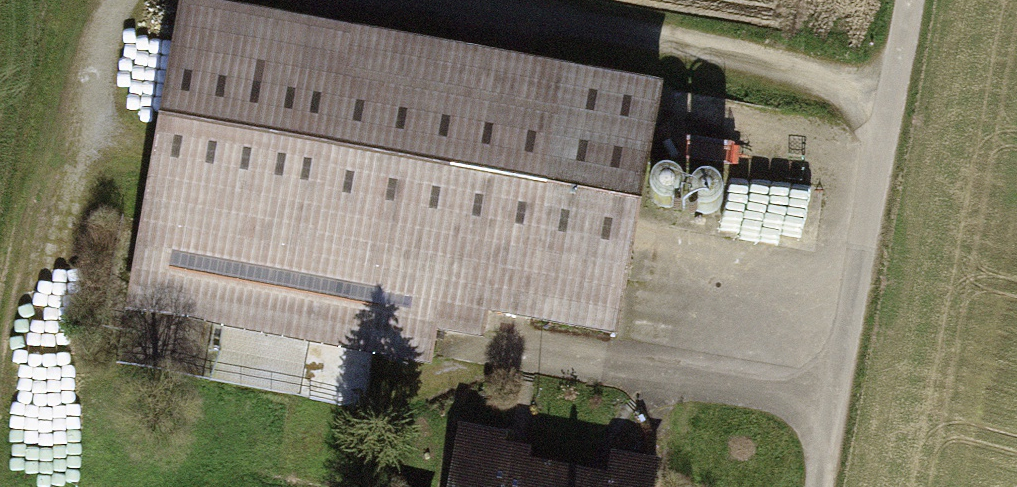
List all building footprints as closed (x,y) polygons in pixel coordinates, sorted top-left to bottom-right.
[(194,0),(188,0),(130,315),(434,370),(440,337),(490,346),(496,312),(618,334),(663,85),(194,0)] [(452,486),(659,486),(664,462),(613,453),(610,472),(510,454),(513,438),(463,429),(452,486)]
